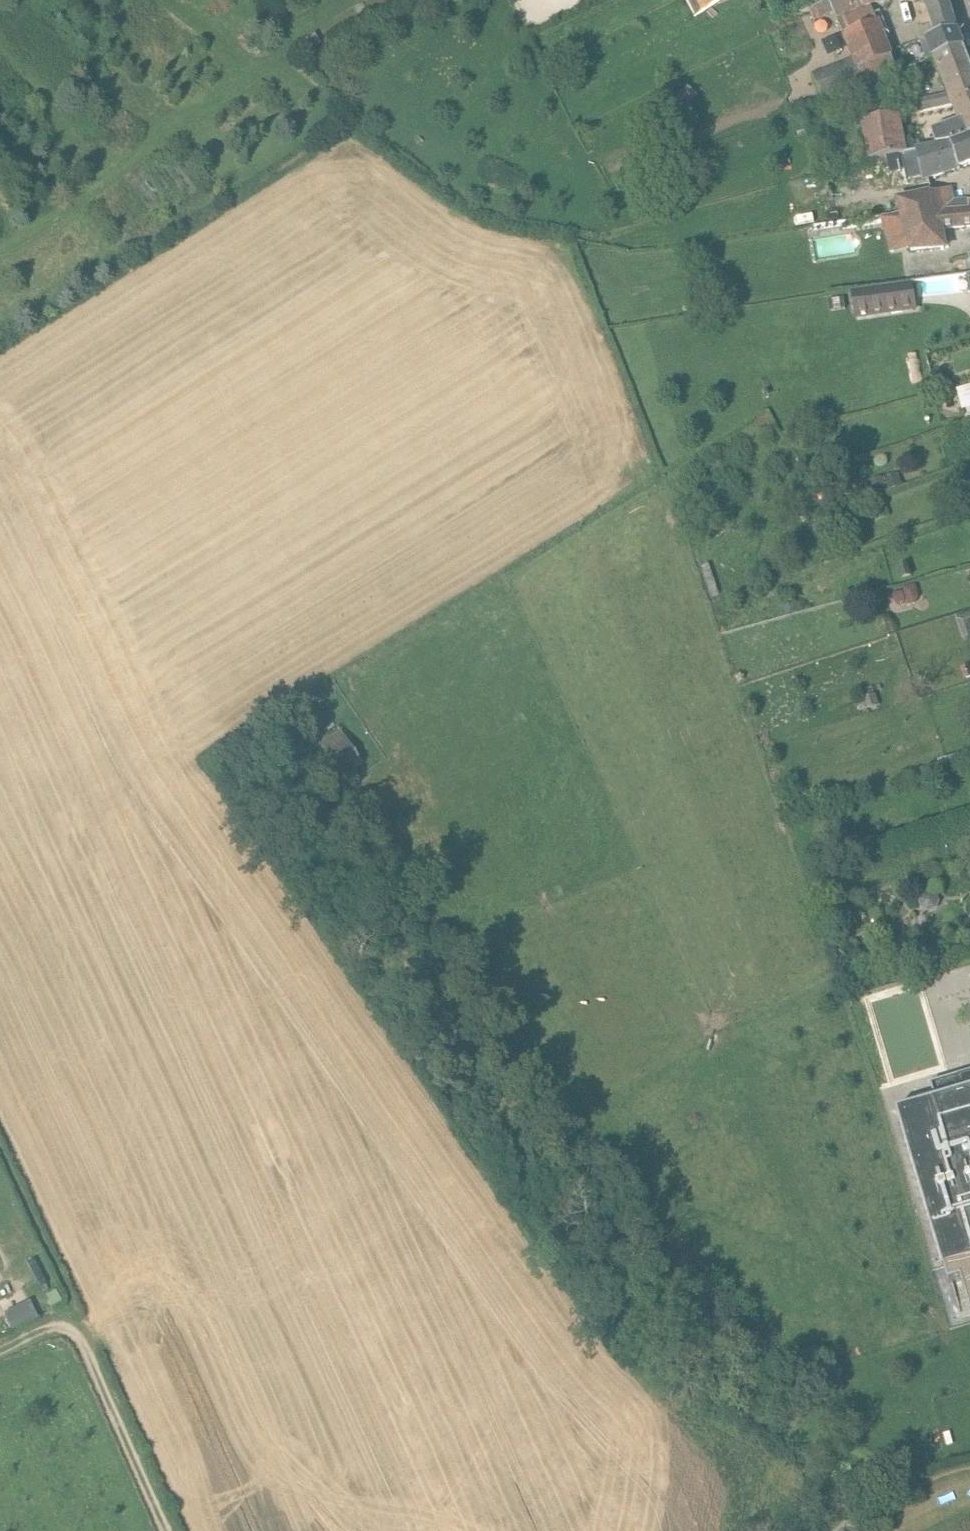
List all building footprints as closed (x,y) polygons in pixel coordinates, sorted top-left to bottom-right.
[(857,70),(891,57),(893,56),(880,20),(877,21),(870,2),(875,0),(832,0),(828,2),(833,12),(836,17),(852,58),(857,70)] [(934,35),(957,27),(948,0),(922,0),(934,35)] [(926,61),(932,59),(933,59),(933,60),(964,47),(957,27),(934,35),(925,38),(919,40),(926,61)] [(305,51),(320,43),(315,34),(300,43),(305,51)] [(964,47),(933,60),(947,95),(920,100),(923,112),(950,105),(951,107),(956,106),(969,100),(969,62),(964,47)] [(864,84),(864,86),(898,73),(891,57),(857,70),(863,83),(864,84)] [(677,96),(686,104),(694,94),(685,87),(677,96)] [(936,144),(937,148),(942,147),(969,137),(969,100),(956,106),(951,107),(957,121),(931,131),(936,144)] [(887,157),(887,158),(907,154),(907,153),(899,114),(861,121),(869,161),(887,157)] [(919,147),(928,180),(960,171),(959,169),(969,166),(969,137),(942,147),(937,148),(936,144),(919,147)] [(953,200),(954,198),(952,187),(933,192),(938,211),(954,210),(953,200)] [(969,209),(954,210),(938,211),(933,192),(931,193),(896,201),(910,252),(946,249),(943,230),(969,227),(969,209)] [(916,310),(913,281),(851,290),(855,319),(916,310)] [(844,298),(827,300),(829,311),(845,309),(844,298)] [(898,474),(885,478),(889,490),(901,485),(898,474)] [(869,481),(873,495),(886,491),(881,477),(869,481)] [(810,524),(813,530),(821,527),(818,521),(810,524)] [(902,587),(903,590),(906,601),(907,605),(921,601),(915,583),(902,587)] [(858,588),(861,597),(869,594),(866,585),(858,588)] [(906,601),(903,590),(892,593),(896,604),(906,601)] [(864,699),(867,709),(879,705),(876,695),(864,699)] [(363,765),(340,731),(320,745),(342,779),(363,765)] [(938,759),(939,762),(942,771),(960,765),(956,754),(938,759)] [(922,892),(917,899),(921,909),(928,911),(936,908),(939,902),(937,894),(930,890),(922,892)] [(930,1082),(934,1097),(935,1098),(897,1110),(925,1203),(929,1217),(943,1265),(969,1257),(969,1070),(930,1082)] [(943,1265),(949,1283),(962,1279),(969,1306),(969,1257),(943,1265)] [(54,1290),(46,1294),(52,1305),(60,1300),(54,1290)] [(2,1313),(10,1330),(36,1317),(29,1301),(2,1313)]
